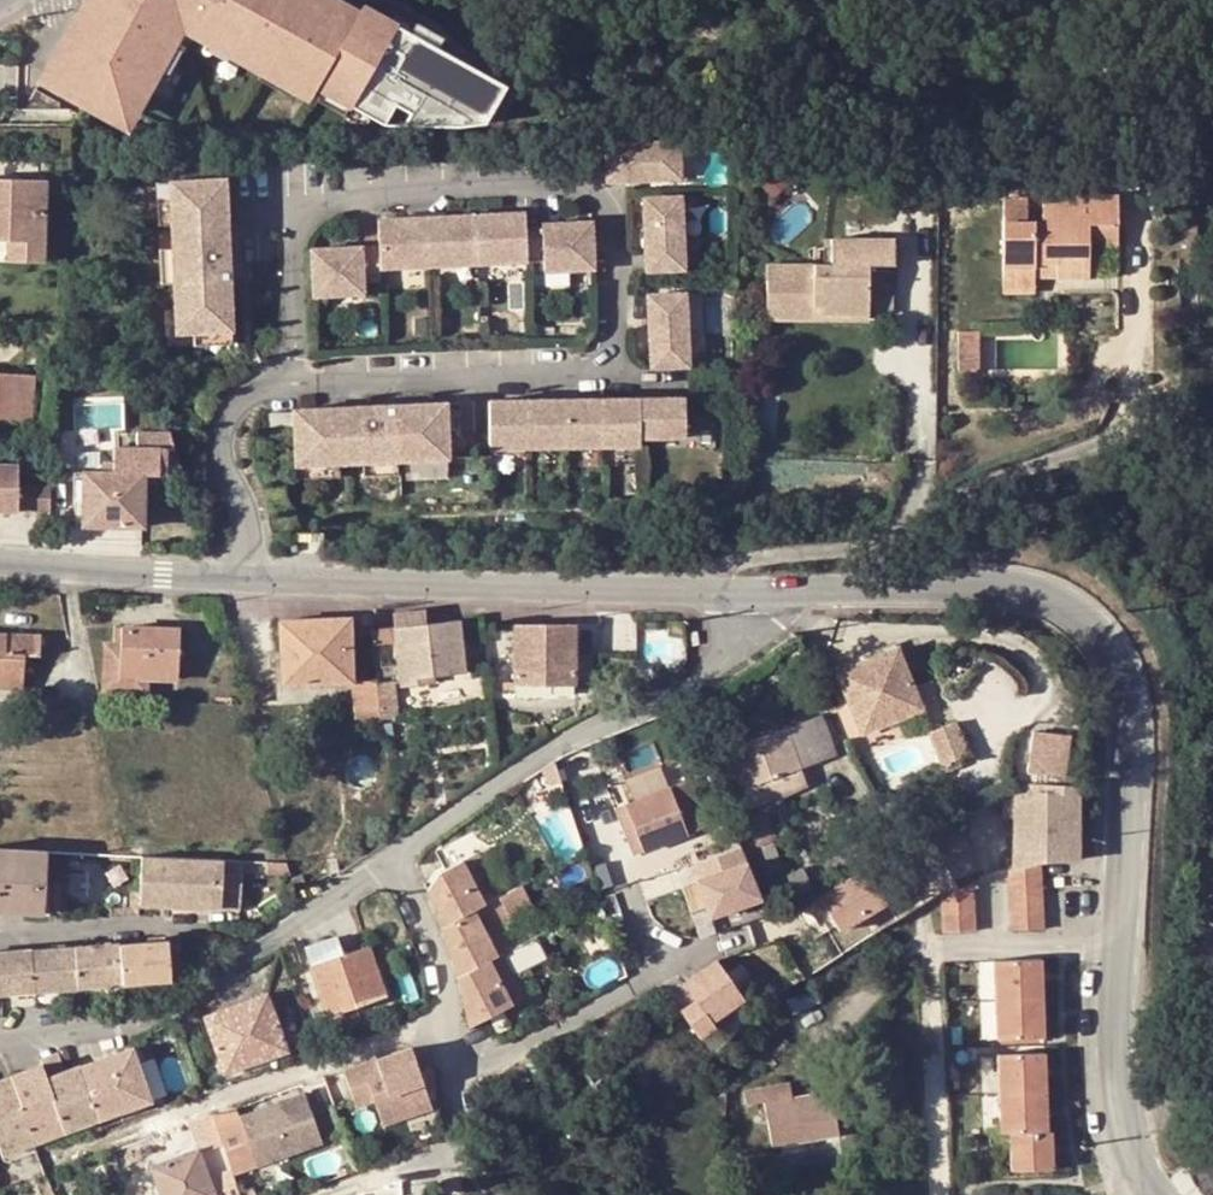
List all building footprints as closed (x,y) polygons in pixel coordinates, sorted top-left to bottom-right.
[(327,0),(87,0),(35,94),(128,143),(187,51),(387,141),(484,136),(509,98),(327,0)] [(608,144),(609,182),(682,178),(680,141),(608,144)] [(6,261),(44,262),(47,181),(0,180),(0,240),(7,240),(6,261)] [(179,333),(234,330),(225,181),(171,184),(179,333)] [(683,194),(646,195),(647,268),(684,267),(683,194)] [(1059,277),(1090,277),(1090,246),(1090,223),(1118,221),(1119,196),(1044,197),(1044,221),(1026,221),(1026,196),(1004,196),(1004,277),(1035,277),(1036,264),(1059,264),(1059,277)] [(1196,208),(1182,208),(1181,225),(1196,226),(1196,208)] [(365,281),(383,279),(382,267),(527,258),(545,257),(546,269),(596,265),(594,218),(542,222),(543,224),(525,225),(524,210),(379,219),(380,247),(312,251),(316,298),(366,295),(365,281)] [(1090,223),(1090,246),(1118,247),(1118,221),(1090,223)] [(816,310),(825,309),(824,317),(871,317),(871,267),(896,267),(896,241),(832,241),(832,267),(767,266),(768,323),(817,323),(817,316),(816,310)] [(1036,264),(1035,277),(1059,277),(1059,264),(1036,264)] [(1004,277),(1004,293),(1036,293),(1035,277),(1004,277)] [(687,363),(685,290),(648,291),(650,364),(687,363)] [(959,351),(979,351),(979,332),(960,332),(959,351)] [(979,351),(959,351),(959,370),(979,370),(979,351)] [(0,374),(0,422),(32,424),(35,376),(0,374)] [(683,394),(600,397),(601,444),(639,443),(639,435),(684,433),(683,394)] [(600,397),(488,400),(490,447),(601,444),(600,397)] [(445,403),(296,413),(297,427),(299,468),(448,458),(445,403)] [(297,427),(296,413),(270,414),(270,428),(297,427)] [(183,474),(171,433),(136,434),(136,448),(113,448),(113,472),(82,472),(82,504),(82,527),(142,526),(144,474),(183,474)] [(0,462),(0,508),(18,508),(18,486),(10,478),(10,462),(0,462)] [(18,462),(10,462),(10,478),(18,486),(18,462)] [(82,472),(73,472),(74,504),(82,504),(82,472)] [(62,487),(18,486),(18,508),(62,509),(62,487)] [(394,626),(395,629),(425,625),(424,610),(393,613),(394,626)] [(283,685),(320,683),(354,682),(351,617),(280,620),(283,685)] [(395,629),(396,641),(402,686),(423,683),(422,676),(432,674),(466,671),(460,621),(425,625),(395,629)] [(552,678),(552,684),(576,684),(575,625),(516,625),(516,677),(552,678)] [(179,679),(180,628),(122,626),(121,642),(120,677),(149,678),(179,679)] [(395,629),(394,626),(372,629),(374,644),(396,641),(395,629)] [(18,654),(25,654),(41,655),(42,635),(0,633),(0,688),(24,689),(25,664),(18,663),(18,654)] [(838,672),(899,649),(896,641),(835,665),(838,672)] [(149,678),(120,677),(121,642),(106,642),(103,690),(148,692),(149,678)] [(920,642),(900,651),(910,676),(930,668),(920,642)] [(899,649),(838,672),(861,732),(923,708),(910,676),(900,651),(899,649)] [(422,676),(423,683),(432,682),(432,674),(422,676)] [(395,678),(378,681),(383,722),(400,720),(395,678)] [(378,679),(354,682),(360,729),(384,726),(383,722),(378,681),(378,679)] [(320,683),(283,685),(277,685),(277,702),(320,700),(320,683)] [(806,784),(800,767),(835,754),(820,715),(730,748),(750,805),(806,784)] [(962,718),(930,731),(940,756),(973,743),(972,741),(980,738),(974,724),(966,727),(962,718)] [(1033,731),(1028,770),(1065,774),(1071,735),(1033,731)] [(659,739),(620,757),(628,775),(667,757),(659,739)] [(709,825),(691,779),(616,808),(634,854),(709,825)] [(1077,788),(1062,789),(1062,860),(1078,858),(1078,835),(1077,788)] [(1016,818),(1014,870),(1037,864),(1042,863),(1062,860),(1062,789),(1017,795),(1016,818)] [(1016,818),(1016,800),(1006,800),(1005,818),(1016,818)] [(788,833),(779,809),(748,821),(758,845),(772,840),(788,833)] [(944,856),(956,880),(980,870),(963,825),(935,835),(942,852),(944,856)] [(760,857),(776,851),(772,840),(758,845),(756,845),(760,857)] [(763,899),(742,846),(702,860),(708,876),(700,879),(682,885),(691,912),(707,907),(710,917),(763,899)] [(0,849),(0,910),(27,912),(27,911),(51,912),(52,884),(47,883),(48,851),(0,849)] [(776,851),(760,857),(774,894),(790,889),(776,851)] [(442,924),(499,895),(477,852),(441,871),(428,889),(442,924)] [(143,855),(141,888),(140,904),(221,908),(224,860),(143,855)] [(702,860),(694,863),(700,879),(708,876),(702,860)] [(290,875),(288,863),(269,863),(268,874),(290,875)] [(1010,871),(1011,889),(1043,888),(1042,863),(1037,864),(1014,870),(1010,871)] [(887,901),(867,868),(820,895),(839,929),(887,901)] [(960,888),(943,895),(944,912),(976,911),(975,883),(960,888)] [(456,961),(459,975),(501,953),(511,948),(497,923),(530,906),(518,884),(499,895),(442,924),(456,961)] [(140,916),(140,904),(141,888),(132,888),(131,907),(111,909),(112,918),(140,916)] [(1011,889),(1012,908),(1044,906),(1043,888),(1011,889)] [(1012,908),(1013,928),(1045,926),(1044,906),(1012,908)] [(976,911),(944,912),(944,930),(977,929),(976,911)] [(305,949),(311,967),(345,956),(338,937),(305,949)] [(183,963),(181,939),(120,943),(123,984),(151,982),(172,980),(171,964),(183,963)] [(120,943),(78,947),(82,987),(123,984),(120,943)] [(78,947),(33,950),(36,991),(82,987),(78,947)] [(345,956),(311,967),(328,1015),(386,995),(370,947),(345,956)] [(36,991),(33,950),(0,952),(0,994),(36,991)] [(525,999),(501,953),(459,975),(471,1026),(525,999)] [(1044,957),(996,959),(998,998),(1045,996),(1044,957)] [(717,961),(698,975),(703,981),(690,990),(697,1000),(681,1012),(699,1038),(715,1027),(710,1019),(742,997),(717,961)] [(698,975),(685,984),(690,990),(703,981),(698,975)] [(139,996),(151,982),(123,984),(124,997),(139,996)] [(268,993),(206,1015),(225,1073),(288,1051),(268,993)] [(1045,996),(998,998),(999,1038),(1047,1036),(1045,996)] [(80,1065),(99,1119),(99,1120),(152,1100),(130,1045),(80,1065)] [(412,1047),(345,1070),(357,1105),(375,1098),(384,1124),(433,1106),(412,1047)] [(1047,1051),(1000,1053),(1001,1092),(1049,1090),(1047,1051)] [(40,1059),(42,1064),(47,1078),(66,1070),(58,1052),(40,1059)] [(42,1064),(11,1076),(17,1090),(47,1078),(42,1064)] [(66,1070),(47,1078),(66,1131),(99,1119),(80,1065),(66,1070)] [(11,1076),(0,1081),(0,1096),(17,1090),(11,1076)] [(47,1078),(17,1090),(36,1143),(66,1131),(47,1078)] [(812,1126),(815,1139),(839,1135),(831,1088),(812,1091),(812,1095),(793,1097),(791,1083),(745,1091),(748,1103),(765,1100),(772,1136),(801,1131),(800,1127),(812,1126)] [(4,1156),(36,1143),(17,1090),(0,1096),(0,1147),(4,1156)] [(1049,1090),(1001,1092),(1003,1131),(1013,1130),(1050,1129),(1049,1090)] [(238,1107),(215,1116),(234,1173),(324,1142),(307,1093),(274,1104),(242,1116),(238,1107)] [(242,1116),(274,1104),(271,1096),(238,1107),(242,1116)] [(772,1136),(773,1146),(815,1139),(812,1126),(800,1127),(801,1131),(772,1136)] [(1056,1167),(1054,1129),(1050,1129),(1013,1130),(1015,1169),(1056,1167)] [(162,1194),(216,1194),(200,1149),(152,1166),(162,1194)]
